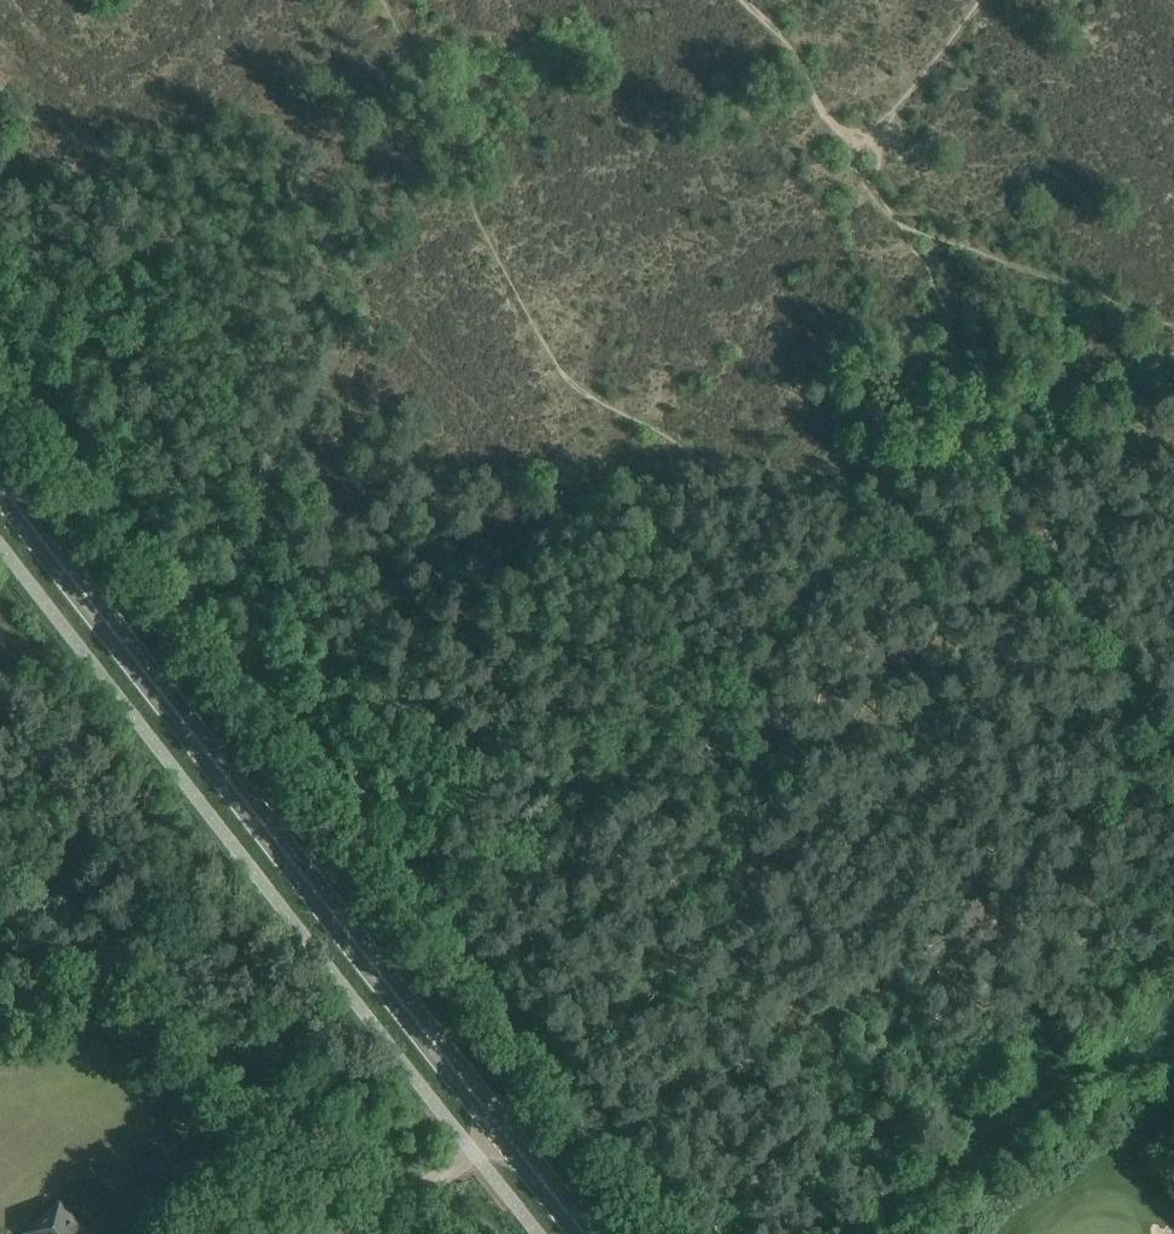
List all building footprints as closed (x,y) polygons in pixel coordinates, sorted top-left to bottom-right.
[(79,1232),(82,1231),(59,1205),(29,1230),(32,1233),(81,1233),(79,1232)]
